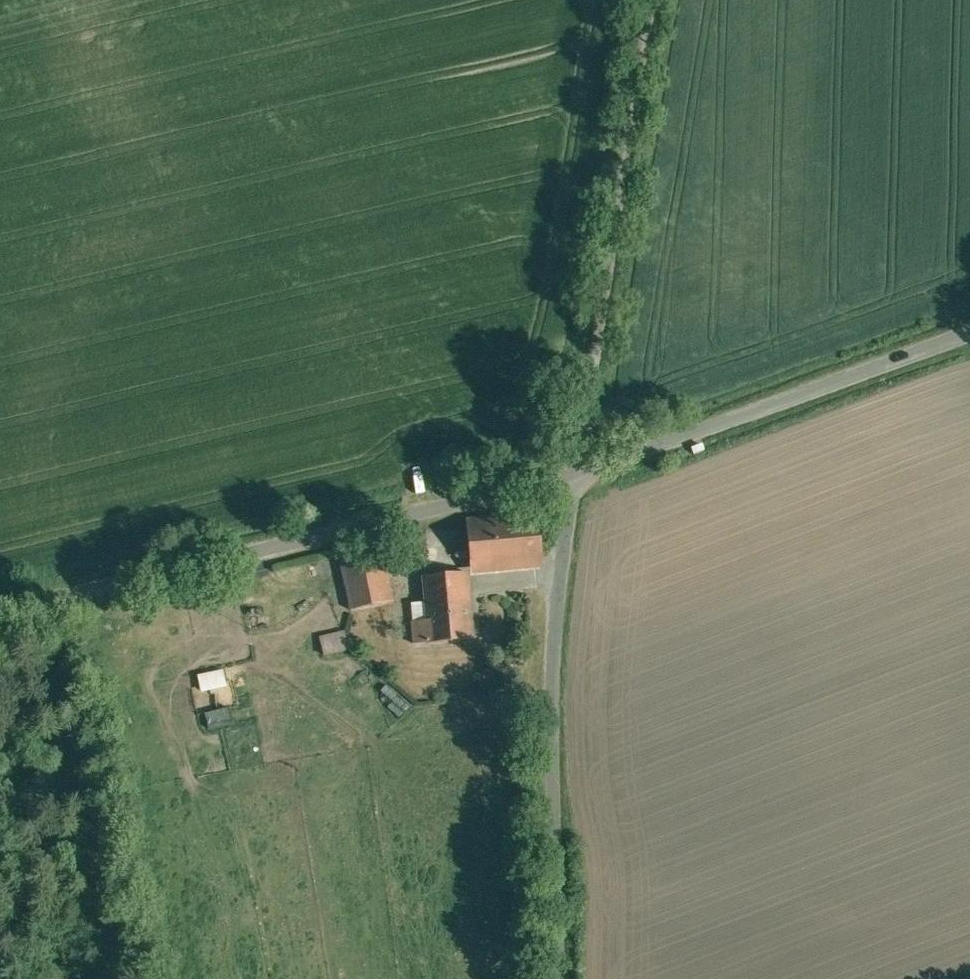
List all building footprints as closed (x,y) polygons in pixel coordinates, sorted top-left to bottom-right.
[(539,512),(467,519),(471,560),(543,554),(539,512)] [(383,550),(342,558),(352,609),(393,601),(383,550)] [(468,572),(424,576),(428,620),(412,621),(414,643),(429,641),(430,642),(474,638),(471,601),(470,601),(468,572)] [(346,632),(321,639),(325,654),(349,648),(346,632)] [(199,690),(226,686),(224,668),(197,672),(199,690)] [(228,708),(204,711),(207,727),(230,724),(228,708)]
